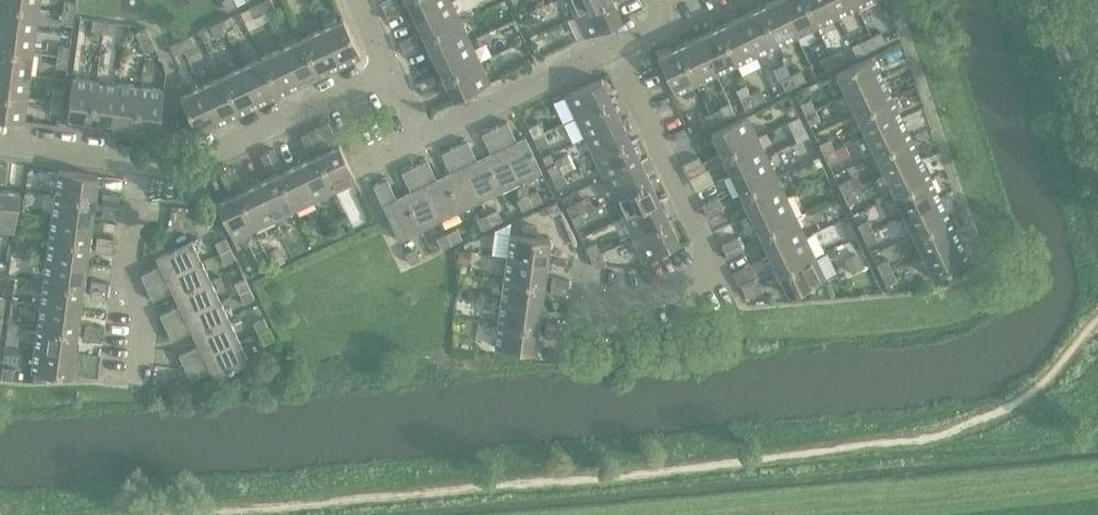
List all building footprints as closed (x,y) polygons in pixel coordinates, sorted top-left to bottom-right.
[(39,8),(40,0),(0,0),(0,3),(39,8)] [(222,0),(227,10),(238,5),(235,0),(222,0)] [(260,2),(265,12),(275,7),(272,0),(263,0),(260,2)] [(389,0),(383,0),(380,1),(386,15),(394,11),(389,0)] [(394,11),(402,7),(399,0),(389,0),(394,11)] [(415,18),(451,1),(451,0),(407,0),(415,18)] [(575,15),(607,0),(568,0),(575,15)] [(575,15),(585,36),(622,19),(612,0),(607,0),(575,15)] [(759,8),(776,44),(796,35),(780,0),(776,0),(759,8)] [(796,35),(817,25),(805,0),(780,0),(796,35)] [(817,25),(837,16),(829,0),(805,0),(817,25)] [(837,16),(857,6),(854,0),(829,0),(837,16)] [(65,1),(63,12),(75,13),(76,2),(65,1)] [(451,1),(415,18),(425,38),(461,21),(451,1)] [(265,12),(260,2),(250,7),(255,17),(265,12)] [(36,30),(39,8),(0,3),(0,26),(36,30)] [(759,8),(739,18),(756,54),(776,44),(759,8)] [(75,13),(63,12),(62,23),(73,25),(75,13)] [(230,16),(220,21),(225,31),(235,26),(230,16)] [(739,18),(719,27),(736,63),(756,54),(739,18)] [(343,19),(322,29),(339,65),(361,55),(343,19)] [(91,31),(103,33),(104,21),(93,20),(91,31)] [(104,21),(103,33),(114,34),(115,23),(104,21)] [(225,31),(220,21),(210,26),(215,36),(225,31)] [(461,21),(425,38),(434,58),(470,41),(461,21)] [(33,52),(36,30),(0,26),(0,48),(33,52)] [(136,32),(140,42),(151,37),(146,27),(136,32)] [(719,27),(699,37),(716,73),(736,63),(719,27)] [(527,30),(530,37),(537,33),(536,30),(530,28),(527,30)] [(322,29),(302,38),(319,74),(339,65),(322,29)] [(881,31),(871,36),(876,47),(886,42),(881,31)] [(537,33),(530,37),(533,44),(537,43),(539,37),(537,33)] [(415,34),(407,38),(413,51),(421,47),(415,34)] [(190,35),(180,40),(185,50),(195,45),(190,35)] [(876,47),(871,36),(861,41),(866,52),(876,47)] [(151,37),(140,42),(145,52),(156,47),(151,37)] [(699,37),(679,46),(696,82),(716,73),(699,37)] [(302,38),(282,48),(299,84),(319,74),(302,38)] [(413,51),(407,38),(399,41),(406,55),(413,51)] [(185,50),(180,40),(170,45),(175,55),(185,50)] [(470,41),(434,58),(444,78),(480,61),(470,41)] [(59,45),(57,56),(69,57),(70,46),(59,45)] [(696,82),(679,46),(657,56),(675,92),(696,82)] [(30,74),(33,52),(0,48),(0,71),(30,74)] [(282,48),(262,57),(279,94),(299,84),(282,48)] [(841,51),(831,56),(836,66),(846,61),(841,51)] [(69,57),(57,56),(56,67),(67,69),(69,57)] [(836,66),(831,56),(821,60),(826,71),(836,66)] [(836,73),(847,94),(883,77),(872,56),(836,73)] [(262,57),(242,67),(259,103),(279,94),(262,57)] [(480,61),(444,78),(454,99),(490,82),(480,61)] [(242,67),(222,77),(239,113),(259,103),(242,67)] [(801,70),(791,75),(796,85),(806,80),(801,70)] [(27,96),(30,74),(0,71),(0,93),(27,96)] [(434,74),(426,78),(433,92),(440,88),(434,74)] [(796,85),(791,75),(781,80),(786,90),(796,85)] [(222,77),(201,86),(219,122),(239,113),(222,77)] [(883,77),(847,94),(856,114),(892,97),(883,77)] [(68,117),(91,120),(96,81),(73,78),(68,117)] [(433,92),(426,78),(418,82),(425,95),(433,92)] [(566,96),(576,117),(612,100),(602,79),(566,96)] [(96,81),(91,120),(113,123),(118,84),(96,81)] [(118,84),(113,123),(135,126),(140,87),(118,84)] [(219,122),(201,86),(180,96),(197,132),(219,122)] [(140,87),(135,126),(158,129),(164,90),(140,87)] [(53,89),(52,100),(63,101),(65,90),(53,89)] [(761,89),(751,94),(756,104),(766,99),(761,89)] [(0,93),(0,117),(24,120),(27,96),(0,93)] [(756,104),(751,94),(740,99),(745,109),(756,104)] [(892,97),(856,114),(866,134),(902,117),(892,97)] [(800,104),(805,114),(816,109),(811,99),(800,104)] [(63,101),(52,100),(50,111),(62,112),(63,101)] [(612,100),(576,117),(585,137),(621,120),(612,100)] [(720,108),(710,113),(715,124),(725,119),(720,108)] [(816,109),(805,114),(810,124),(820,119),(816,109)] [(715,124),(710,113),(700,118),(705,129),(715,124)] [(711,132),(721,154),(758,136),(747,115),(711,132)] [(902,117),(866,134),(875,154),(911,137),(902,117)] [(621,120),(585,137),(595,157),(631,140),(621,120)] [(508,121),(495,127),(521,182),(542,172),(525,136),(517,140),(508,121)] [(528,127),(533,137),(544,132),(539,122),(528,127)] [(491,152),(484,156),(501,192),(521,182),(495,127),(482,133),(491,152)] [(301,136),(304,144),(318,137),(314,129),(301,136)] [(544,132),(533,137),(538,147),(549,142),(544,132)] [(758,136),(721,154),(731,174),(767,156),(758,136)] [(318,137),(304,144),(308,151),(322,145),(318,137)] [(911,137),(875,154),(885,174),(921,157),(911,137)] [(819,144),(824,154),(835,149),(830,139),(819,144)] [(467,140),(455,146),(481,202),(501,192),(484,156),(477,159),(467,140)] [(631,140),(595,157),(604,177),(640,160),(631,140)] [(339,145),(318,155),(335,191),(357,181),(339,145)] [(451,171),(444,175),(461,211),(481,202),(455,146),(442,152),(451,171)] [(261,155),(264,163),(278,156),(274,148),(261,155)] [(835,149),(824,154),(829,164),(839,159),(835,149)] [(568,153),(556,158),(558,162),(563,172),(574,167),(568,153)] [(318,155),(298,164),(315,201),(335,191),(318,155)] [(278,156),(264,163),(268,171),(282,164),(278,156)] [(699,156),(691,160),(697,174),(705,170),(699,156)] [(767,156),(731,174),(741,194),(777,176),(767,156)] [(921,157),(885,174),(895,194),(931,177),(921,157)] [(427,159),(415,165),(441,221),(461,211),(444,175),(436,178),(427,159)] [(640,160),(604,177),(614,197),(650,180),(640,160)] [(697,174),(691,160),(683,164),(690,177),(697,174)] [(548,167),(552,177),(563,172),(558,162),(548,167)] [(298,164),(278,174),(295,210),(315,201),(298,164)] [(411,191),(404,194),(421,230),(441,221),(415,165),(402,172),(411,191)] [(221,174),(224,182),(238,175),(234,168),(221,174)] [(58,170),(55,194),(95,199),(98,175),(58,170)] [(563,172),(552,177),(557,187),(568,182),(563,172)] [(278,174),(258,184),(275,220),(295,210),(278,174)] [(238,175),(224,182),(228,190),(242,183),(238,175)] [(777,176),(741,194),(750,214),(786,196),(777,176)] [(931,177),(895,194),(904,214),(940,197),(931,177)] [(421,230),(404,194),(396,198),(387,179),(373,185),(400,240),(421,230)] [(838,184),(843,194),(854,189),(849,179),(838,184)] [(650,180),(614,197),(623,217),(660,200),(650,180)] [(258,184),(238,193),(255,229),(275,220),(258,184)] [(15,232),(20,192),(0,189),(0,230),(15,232)] [(854,189),(843,194),(848,204),(859,199),(854,189)] [(538,190),(528,195),(533,205),(543,200),(538,190)] [(101,207),(110,208),(112,193),(103,192),(101,207)] [(112,193),(110,208),(119,209),(121,195),(112,193)] [(255,229),(238,193),(216,203),(234,239),(255,229)] [(55,194),(52,216),(92,221),(95,199),(55,194)] [(533,205),(528,195),(517,200),(522,210),(533,205)] [(718,196),(710,200),(716,214),(724,210),(718,196)] [(786,196),(750,214),(760,234),(796,216),(786,196)] [(940,197),(904,214),(914,234),(950,217),(940,197)] [(660,200),(623,217),(633,237),(669,220),(660,200)] [(716,214),(710,200),(702,204),(709,217),(716,214)] [(557,201),(546,206),(551,216),(561,211),(557,201)] [(567,207),(571,217),(582,212),(577,202),(567,207)] [(497,209),(487,214),(492,225),(502,220),(497,209)] [(582,212),(571,217),(576,227),(587,222),(582,212)] [(492,225),(487,214),(477,219),(482,229),(492,225)] [(52,216),(49,237),(89,243),(92,221),(52,216)] [(796,216),(760,234),(770,254),(806,236),(796,216)] [(950,217),(914,234),(923,254),(959,237),(950,217)] [(858,224),(862,234),(873,229),(868,219),(858,224)] [(669,220),(633,237),(643,259),(679,241),(669,220)] [(850,222),(844,225),(851,239),(857,237),(850,222)] [(522,224),(521,234),(536,236),(537,226),(522,224)] [(457,228),(447,233),(452,244),(462,239),(457,228)] [(873,229),(862,234),(867,244),(878,239),(873,229)] [(452,244),(447,233),(437,238),(442,249),(452,244)] [(510,233),(507,256),(547,262),(550,238),(536,236),(521,234),(510,233)] [(96,251),(104,252),(106,237),(98,236),(96,251)] [(737,236),(729,240),(736,253),(743,250),(737,236)] [(806,236),(770,254),(779,274),(815,257),(806,236)] [(49,237),(47,259),(86,265),(89,243),(49,237)] [(106,237),(104,252),(113,253),(115,239),(106,237)] [(215,242),(220,252),(231,247),(226,237),(215,242)] [(959,237),(923,254),(933,276),(970,258),(959,237)] [(141,274),(147,287),(202,261),(192,240),(156,257),(160,265),(141,274)] [(736,253),(729,240),(721,244),(728,257),(736,253)] [(586,247),(591,257),(601,252),(596,242),(586,247)] [(14,245),(13,255),(23,256),(24,246),(14,245)] [(231,247),(220,252),(225,263),(235,258),(231,247)] [(416,248),(406,253),(411,264),(421,259),(416,248)] [(460,251),(459,262),(471,263),(472,252),(460,251)] [(601,252),(591,257),(595,267),(606,262),(601,252)] [(858,255),(847,260),(853,273),(864,268),(858,255)] [(507,256),(504,278),(544,284),(547,262),(507,256)] [(815,257),(779,274),(789,295),(826,278),(815,257)] [(47,259),(44,281),(83,287),(86,265),(47,259)] [(877,264),(882,274),(892,269),(887,259),(877,264)] [(202,261),(147,287),(153,300),(172,291),(175,298),(212,281),(202,261)] [(892,269),(882,274),(886,284),(897,279),(892,269)] [(756,276),(748,280),(755,294),(763,290),(756,276)] [(234,282),(239,292),(250,288),(245,277),(234,282)] [(550,292),(559,293),(561,278),(552,277),(550,292)] [(504,278),(501,300),(541,306),(544,284),(504,278)] [(561,278),(559,293),(567,294),(569,279),(561,278)] [(90,295),(99,296),(100,281),(92,280),(90,295)] [(755,294),(748,280),(740,284),(747,297),(755,294)] [(44,281),(41,303),(80,309),(83,287),(44,281)] [(100,281),(99,296),(107,297),(109,283),(100,281)] [(160,314),(166,327),(221,301),(212,281),(175,298),(179,305),(160,314)] [(250,288),(239,292),(244,303),(254,298),(250,288)] [(501,300),(498,322),(538,328),(541,306),(501,300)] [(221,301),(166,327),(172,340),(191,331),(194,338),(231,321),(221,301)] [(41,303),(38,325),(77,331),(80,309),(41,303)] [(253,322),(258,333),(269,328),(264,317),(253,322)] [(179,355),(185,367),(240,341),(231,321),(194,338),(198,346),(179,355)] [(544,336),(553,337),(555,322),(546,321),(544,336)] [(538,328),(498,322),(495,346),(535,351),(538,328)] [(555,322),(553,337),(561,338),(564,323),(555,322)] [(84,339),(93,340),(95,325),(86,324),(84,339)] [(38,325),(35,347),(74,353),(77,331),(38,325)] [(95,325),(93,340),(101,341),(103,326),(95,325)] [(269,328),(258,333),(263,343),(273,338),(269,328)] [(240,341),(185,367),(191,380),(210,371),(214,380),(250,362),(240,341)] [(3,361),(2,362),(20,364),(22,346),(18,345),(5,343),(3,361)] [(74,353),(35,347),(32,371),(71,376),(74,353)] [(14,368),(3,367),(1,379),(13,380),(14,368)]
